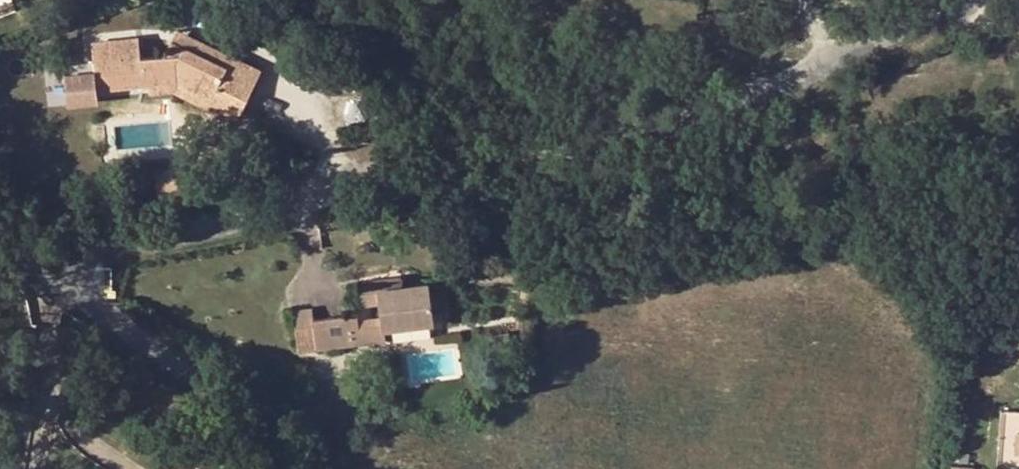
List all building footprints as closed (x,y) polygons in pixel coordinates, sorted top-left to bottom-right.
[(227,64),(231,55),(177,28),(172,38),(227,64)] [(222,87),(247,100),(263,70),(231,55),(227,64),(172,38),(163,56),(142,58),(140,38),(95,43),(97,72),(68,75),(71,105),(100,102),(99,90),(151,85),(181,83),(215,99),(222,87)] [(215,99),(181,83),(151,85),(152,93),(178,91),(238,121),(247,100),(222,87),(215,99)] [(173,190),(172,178),(158,179),(159,191),(173,190)] [(381,327),(382,331),(430,324),(429,314),(425,284),(376,290),(375,281),(357,284),(361,307),(379,305),(381,327)] [(314,343),(316,352),(350,347),(348,332),(357,330),(356,315),(310,321),(309,310),(291,313),(295,346),(314,343)] [(436,313),(429,314),(430,324),(437,323),(436,313)] [(348,332),(350,347),(383,343),(382,331),(381,327),(357,330),(348,332)]
